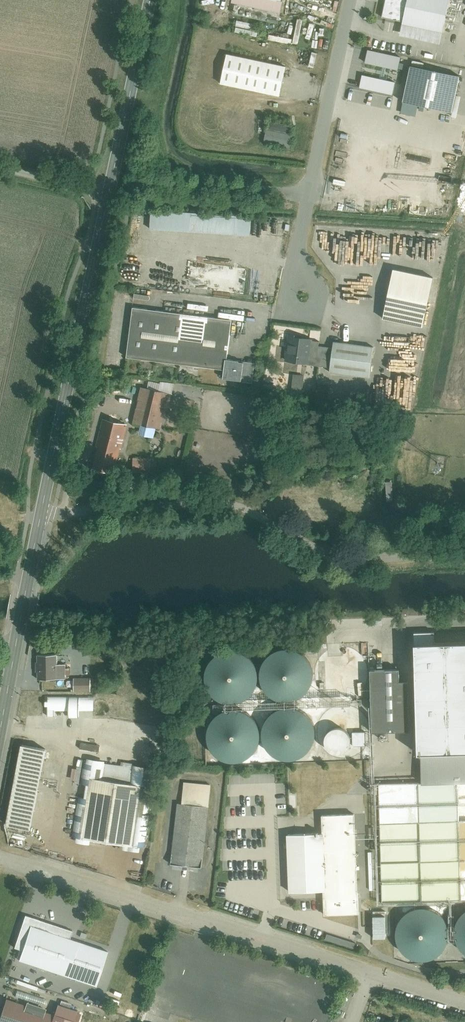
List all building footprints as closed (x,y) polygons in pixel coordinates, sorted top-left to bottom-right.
[(230,1),(280,12),(283,0),(230,0),(230,1)] [(381,17),(401,21),(399,34),(439,43),(448,0),(385,0),(381,17)] [(285,64),(226,50),(218,85),(277,98),(285,64)] [(399,57),(367,50),(364,63),(397,70),(399,57)] [(459,77),(410,66),(400,113),(414,116),(416,106),(451,114),(459,77)] [(394,83),(362,76),(359,88),(391,95),(394,83)] [(266,121),(261,143),(289,149),(293,127),(266,121)] [(151,209),(149,231),(251,236),(252,214),(151,209)] [(188,287),(245,294),(248,268),(192,261),(188,287)] [(432,279),(392,270),(381,319),(421,328),(432,279)] [(231,319),(132,307),(126,357),(224,370),(225,360),(231,319)] [(311,338),(287,335),(284,362),(307,365),(310,341),(311,338)] [(318,342),(310,341),(307,365),(330,368),(329,372),(369,377),(372,347),(332,342),(331,348),(317,346),(318,342)] [(223,379),(252,383),(254,363),(225,360),(224,370),(223,379)] [(304,376),(292,374),(290,389),(302,391),(304,376)] [(167,394),(141,388),(132,424),(157,430),(167,394)] [(124,426),(98,420),(89,465),(114,471),(124,426)] [(148,458),(132,458),(132,473),(148,473),(148,458)] [(336,496),(330,497),(330,489),(300,490),(300,512),(330,511),(329,505),(336,505),(336,496)] [(422,758),(422,785),(464,784),(464,645),(434,645),(434,633),(413,634),(413,648),(415,758),(422,758)] [(306,697),(313,685),(314,678),(311,667),(306,660),(296,654),(287,652),(283,653),(275,655),(268,660),(262,670),(261,679),(263,688),(269,698),(279,703),(288,705),(299,702),(306,697)] [(59,653),(37,654),(38,678),(60,677),(59,653)] [(254,695),(258,686),(258,679),(255,669),(250,661),(241,656),(232,655),(228,655),(221,657),(214,662),(207,671),(205,680),(207,689),(213,699),(224,706),(233,707),(245,704),(252,698),(254,695)] [(410,683),(400,684),(399,671),(372,672),(373,736),(401,736),(401,735),(411,735),(410,683)] [(92,678),(75,678),(75,694),(92,694),(92,678)] [(44,710),(44,719),(54,719),(54,713),(69,713),(69,720),(80,720),(79,713),(94,713),(94,700),(81,700),(46,700),(46,710),(44,710)] [(308,756),(315,745),(316,738),(313,726),(308,719),(298,713),(289,711),(285,712),(277,714),(270,720),(264,730),(263,739),(265,747),(272,757),(281,762),(290,764),(301,761),(308,756)] [(257,754),(260,745),(260,738),(257,728),(252,720),(243,715),(234,714),(230,714),(224,716),(216,721),(210,730),(208,739),(209,748),(215,758),(226,765),(235,767),(247,763),(254,757),(257,754)] [(47,751),(22,747),(6,829),(31,834),(47,751)] [(76,845),(140,855),(154,772),(85,761),(81,787),(87,788),(85,799),(78,798),(72,837),(77,838),(76,845)] [(201,869),(207,814),(208,814),(211,788),(182,784),(180,806),(177,805),(170,865),(201,869)] [(356,816),(323,817),(323,834),(289,835),(291,898),(325,897),(325,919),(359,918),(356,816)] [(442,956),(448,944),(449,937),(446,927),(440,919),(431,914),(422,912),(418,913),(412,915),(404,920),(398,929),(396,938),(397,947),(404,957),(414,964),(423,965),(435,962),(442,956)] [(79,944),(30,928),(19,963),(68,979),(79,944)] [(357,943),(327,933),(325,940),(355,950),(357,943)] [(55,1017),(7,1001),(0,1021),(76,1021),(79,1013),(59,1006),(55,1017)]
